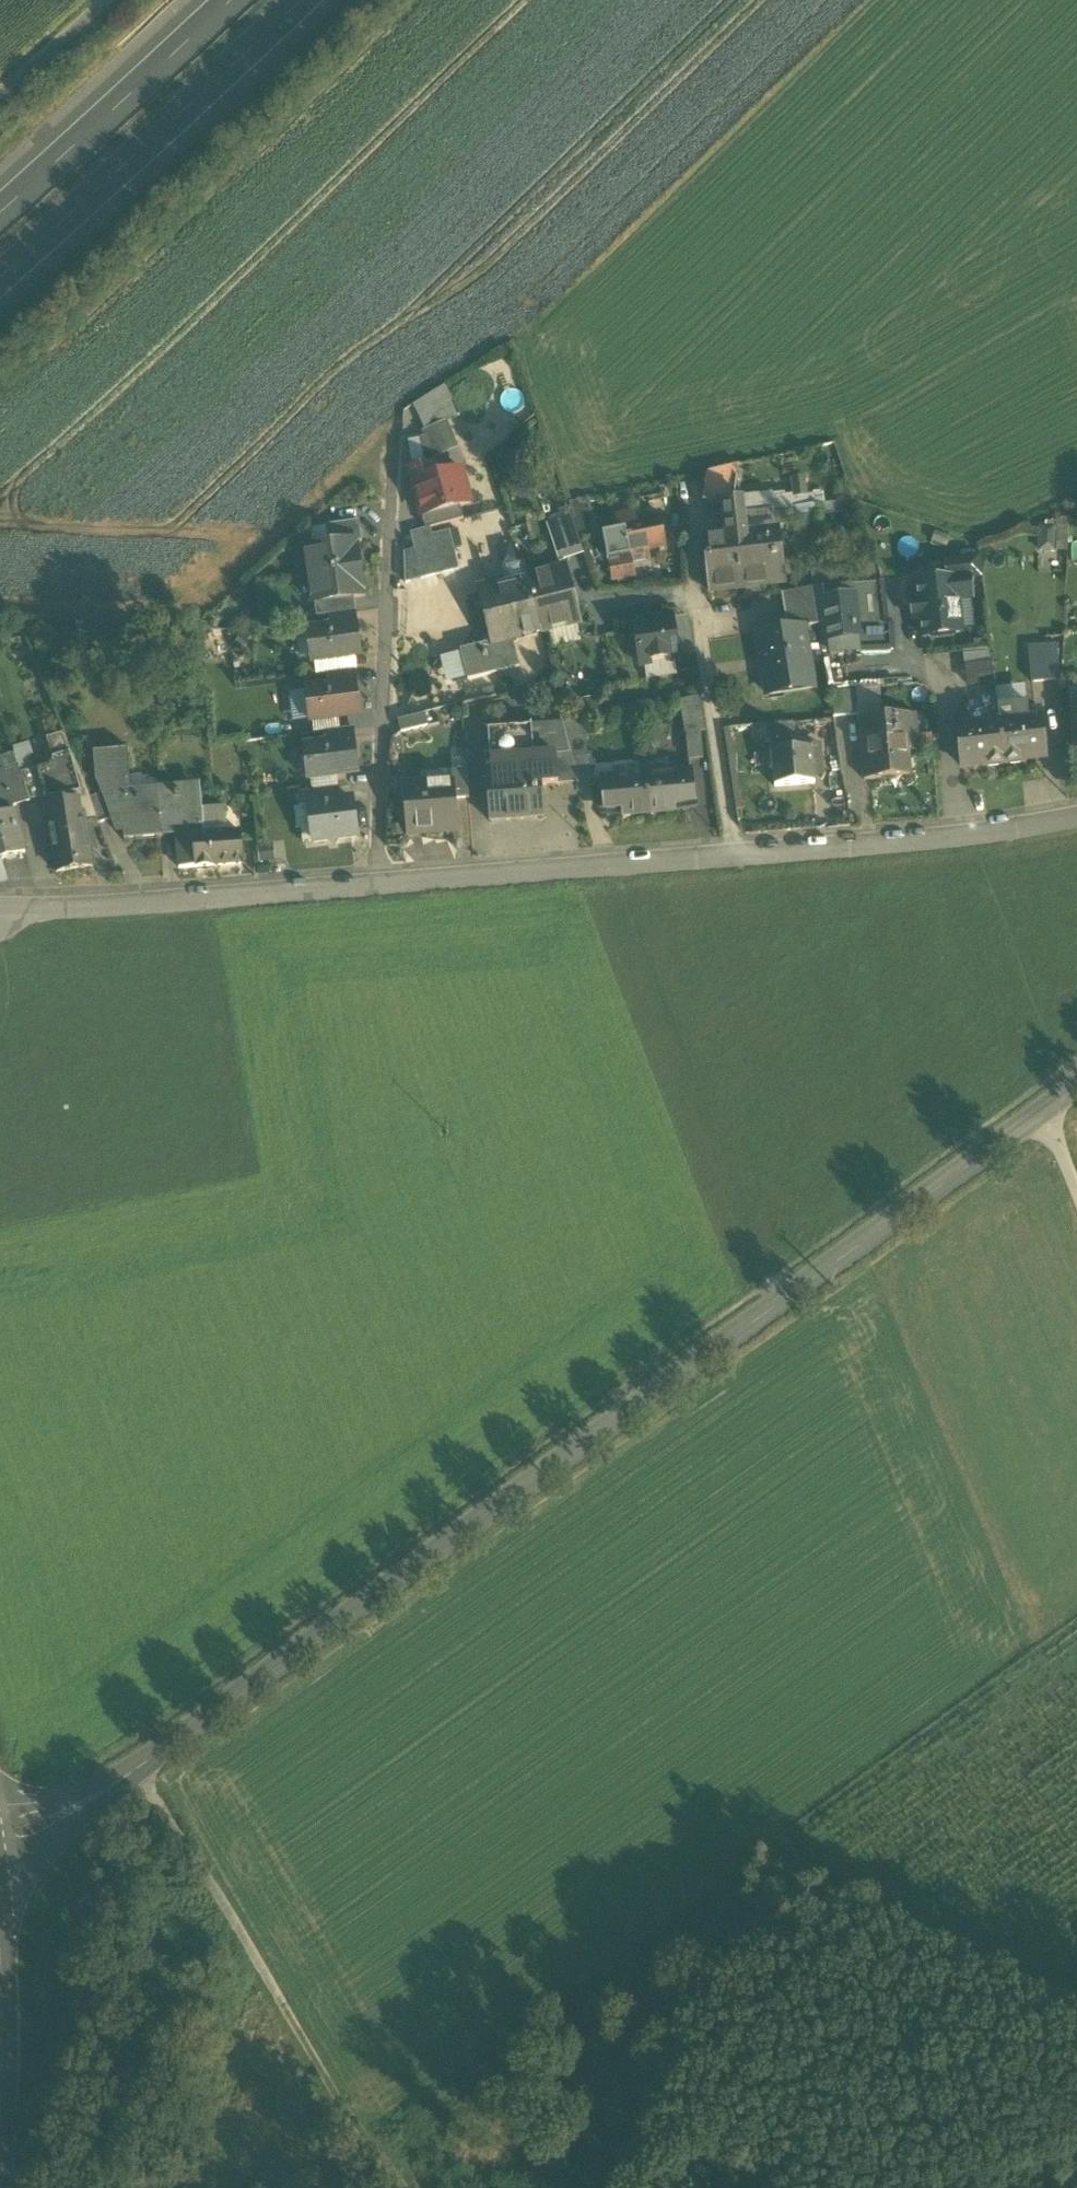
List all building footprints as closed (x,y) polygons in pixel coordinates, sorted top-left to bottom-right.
[(409,470),(413,483),(438,476),(435,463),(409,470)] [(702,501),(723,505),(722,503),(733,502),(740,465),(707,473),(702,501)] [(461,470),(438,476),(413,483),(422,517),(460,506),(471,504),(461,470)] [(772,497),(774,510),(796,508),(815,505),(813,495),(808,495),(805,476),(792,478),(793,494),(793,495),(772,497)] [(745,501),(746,513),(772,511),(774,510),(772,497),(772,494),(744,497),(745,501)] [(573,513),(583,540),(600,535),(587,499),(570,502),(573,513)] [(854,500),(817,505),(818,516),(855,511),(854,500)] [(706,559),(706,570),(726,568),(725,557),(750,553),(748,535),(746,513),(745,501),(733,502),(722,503),(723,505),(728,506),(731,536),(727,536),(726,536),(703,539),(706,559)] [(728,506),(723,505),(727,536),(731,536),(728,506)] [(819,523),(818,516),(817,505),(815,505),(796,508),(798,523),(798,526),(819,523)] [(422,517),(425,529),(430,528),(430,529),(464,520),(460,506),(422,517)] [(772,511),(774,526),(775,526),(798,523),(796,508),(774,510),(772,511)] [(746,513),(748,535),(769,533),(775,532),(775,526),(774,526),(772,511),(746,513)] [(619,531),(625,529),(623,523),(637,520),(635,512),(622,515),(616,516),(619,531)] [(583,540),(573,513),(548,522),(560,560),(586,551),(583,540)] [(659,516),(637,520),(623,523),(625,529),(630,555),(632,562),(649,558),(647,550),(665,546),(659,516)] [(1055,521),(1055,527),(1055,551),(1068,551),(1069,518),(1055,521)] [(326,528),(328,546),(357,542),(357,543),(362,542),(359,521),(326,526),(326,528)] [(1040,551),(1055,551),(1055,527),(1040,527),(1040,551)] [(328,546),(326,528),(311,530),(313,548),(328,546)] [(411,533),(415,551),(452,540),(450,531),(432,536),(430,529),(430,528),(425,529),(411,533)] [(506,529),(484,535),(488,549),(509,543),(506,529)] [(603,534),(608,560),(630,555),(625,529),(619,531),(603,534)] [(772,556),(769,533),(748,535),(750,553),(725,557),(726,568),(706,570),(709,592),(743,588),(748,587),(758,585),(757,579),(784,576),(781,555),(772,556)] [(404,553),(405,584),(459,570),(452,540),(415,551),(404,553)] [(305,549),(313,604),(315,603),(354,598),(365,596),(357,543),(357,542),(328,546),(313,548),(305,549)] [(612,580),(635,576),(632,562),(630,555),(608,560),(612,580)] [(946,563),(948,579),(969,577),(969,578),(982,577),(980,558),(946,563)] [(502,568),(507,585),(527,580),(526,576),(522,563),(502,568)] [(526,576),(527,580),(541,632),(541,633),(550,631),(577,624),(579,624),(565,567),(533,575),(532,575),(526,576)] [(813,572),(814,588),(853,584),(876,582),(875,572),(874,567),(866,567),(866,573),(825,576),(824,571),(813,572)] [(920,619),(923,637),(961,633),(957,600),(972,598),(969,578),(969,577),(948,579),(916,583),(918,602),(912,602),(914,620),(920,619)] [(540,632),(541,632),(527,580),(507,585),(479,592),(492,642),(460,650),(461,652),(467,677),(468,680),(520,667),(513,639),(540,633),(540,632)] [(876,582),(853,584),(857,625),(886,623),(882,582),(876,582)] [(818,625),(823,652),(891,649),(890,627),(892,627),(892,623),(886,623),(857,625),(853,584),(814,588),(812,588),(818,625)] [(782,594),(787,628),(804,625),(805,627),(818,625),(812,588),(782,594)] [(358,627),(356,612),(354,598),(315,603),(317,618),(330,616),(331,629),(355,626),(355,627),(358,627)] [(632,620),(633,624),(673,618),(672,613),(655,616),(655,614),(643,616),(644,618),(632,620)] [(688,616),(673,618),(679,657),(694,655),(688,616)] [(673,618),(633,624),(639,664),(652,662),(667,659),(679,657),(673,618)] [(577,624),(550,631),(554,648),(581,641),(577,624)] [(757,633),(766,693),(814,686),(805,627),(804,625),(787,628),(757,633)] [(312,657),(313,662),(314,662),(354,657),(359,656),(355,627),(355,626),(331,629),(309,632),(309,634),(312,657)] [(312,657),(309,634),(297,636),(300,658),(312,657)] [(1029,646),(1029,657),(1058,654),(1057,644),(1029,646)] [(990,648),(964,651),(965,665),(992,662),(990,648)] [(467,677),(461,652),(440,657),(446,682),(467,677)] [(1029,657),(1032,683),(1060,681),(1058,654),(1029,657)] [(330,675),(356,672),(354,657),(314,662),(317,677),(330,675)] [(677,676),(675,663),(668,664),(667,659),(652,662),(653,666),(644,668),(646,680),(677,676)] [(992,662),(965,665),(967,686),(978,685),(977,677),(993,675),(992,662)] [(330,675),(331,688),(353,685),(353,686),(357,686),(356,672),(330,675)] [(307,691),(311,721),(312,721),(339,718),(357,716),(353,686),(353,685),(331,688),(307,691)] [(995,689),(998,709),(1027,706),(1024,686),(995,689)] [(859,718),(882,717),(880,688),(857,689),(857,691),(859,715),(859,718)] [(311,721),(307,691),(290,693),(294,723),(311,721)] [(832,693),(834,717),(859,715),(857,691),(832,693)] [(686,734),(689,760),(703,759),(701,733),(706,732),(700,698),(680,702),(685,734),(686,734)] [(1027,706),(998,709),(1004,765),(1027,762),(1026,761),(1046,759),(1040,711),(1027,712),(1027,706)] [(982,767),(1004,765),(998,709),(968,712),(969,719),(957,720),(962,768),(982,766),(982,767)] [(398,721),(401,733),(428,727),(425,714),(398,721)] [(862,755),(864,780),(910,777),(908,751),(919,750),(916,714),(882,717),(859,718),(861,740),(867,739),(868,754),(862,755)] [(340,731),(339,718),(312,721),(314,734),(328,733),(340,731)] [(572,759),(588,758),(584,721),(563,725),(571,754),(572,759)] [(770,725),(772,752),(792,750),(791,738),(794,738),(793,723),(770,725)] [(563,724),(532,727),(534,758),(571,754),(563,725),(563,724)] [(536,775),(534,758),(532,727),(488,730),(492,779),(536,775)] [(328,733),(329,746),(351,743),(351,744),(356,744),(354,729),(340,731),(328,733)] [(810,734),(812,748),(812,754),(818,754),(819,759),(813,760),(814,777),(843,775),(835,731),(810,734)] [(49,738),(52,749),(64,745),(61,734),(49,738)] [(305,749),(309,779),(310,779),(336,776),(355,773),(351,744),(351,743),(329,746),(305,749)] [(16,748),(24,773),(39,768),(32,744),(16,748)] [(21,776),(29,802),(45,797),(55,794),(54,793),(78,786),(69,753),(67,753),(64,745),(52,749),(57,763),(39,768),(24,773),(21,774),(21,776)] [(772,752),(775,787),(815,784),(814,777),(813,760),(819,759),(818,754),(812,754),(812,748),(795,750),(792,750),(772,752)] [(161,837),(160,830),(158,796),(130,798),(129,790),(126,750),(94,753),(96,782),(107,781),(108,792),(102,795),(111,820),(113,827),(123,827),(124,840),(161,837)] [(18,766),(14,753),(0,757),(0,770),(0,771),(2,771),(18,766)] [(588,758),(572,759),(571,754),(534,758),(536,775),(541,775),(542,787),(578,784),(592,783),(590,757),(588,758)] [(2,771),(6,781),(21,776),(21,774),(18,766),(2,771)] [(14,807),(6,781),(2,771),(0,771),(0,817),(13,813),(14,807)] [(455,781),(457,800),(469,799),(467,771),(452,772),(453,781),(455,781)] [(691,771),(646,775),(649,815),(676,813),(676,812),(678,811),(679,810),(680,808),(681,806),(694,804),(691,771)] [(486,780),(489,822),(544,818),(542,787),(541,775),(536,775),(492,779),(486,780)] [(623,817),(649,815),(646,775),(601,779),(604,812),(617,811),(618,814),(619,815),(621,816),(623,817)] [(29,802),(21,776),(6,781),(14,807),(29,802)] [(338,789),(336,776),(310,779),(312,792),(330,790),(338,789)] [(402,785),(406,836),(459,832),(457,800),(455,781),(453,781),(402,785)] [(55,794),(45,797),(50,828),(84,822),(96,820),(89,800),(83,784),(78,786),(54,793),(55,794)] [(200,785),(129,790),(130,798),(158,796),(200,794),(200,785)] [(299,793),(301,808),(309,807),(309,806),(331,803),(330,790),(312,792),(299,793)] [(178,869),(196,867),(194,836),(203,835),(202,808),(200,794),(158,796),(160,830),(176,829),(176,836),(178,869)] [(96,820),(98,825),(111,820),(102,795),(89,800),(96,820)] [(328,842),(333,845),(337,840),(357,838),(352,800),(331,803),(309,806),(309,807),(314,843),(328,842)] [(226,807),(202,808),(203,835),(227,834),(226,807)] [(2,861),(25,853),(13,813),(0,817),(0,861),(2,861)] [(50,828),(57,872),(91,866),(84,822),(50,828)] [(160,830),(161,837),(176,836),(176,829),(160,830)] [(227,834),(203,835),(194,836),(196,867),(243,864),(241,833),(227,834)] [(272,848),(256,849),(258,864),(274,862),(272,848)] [(0,861),(0,885),(8,883),(2,861),(0,861)] [(371,2179),(345,2187),(374,2187),(371,2179)]
